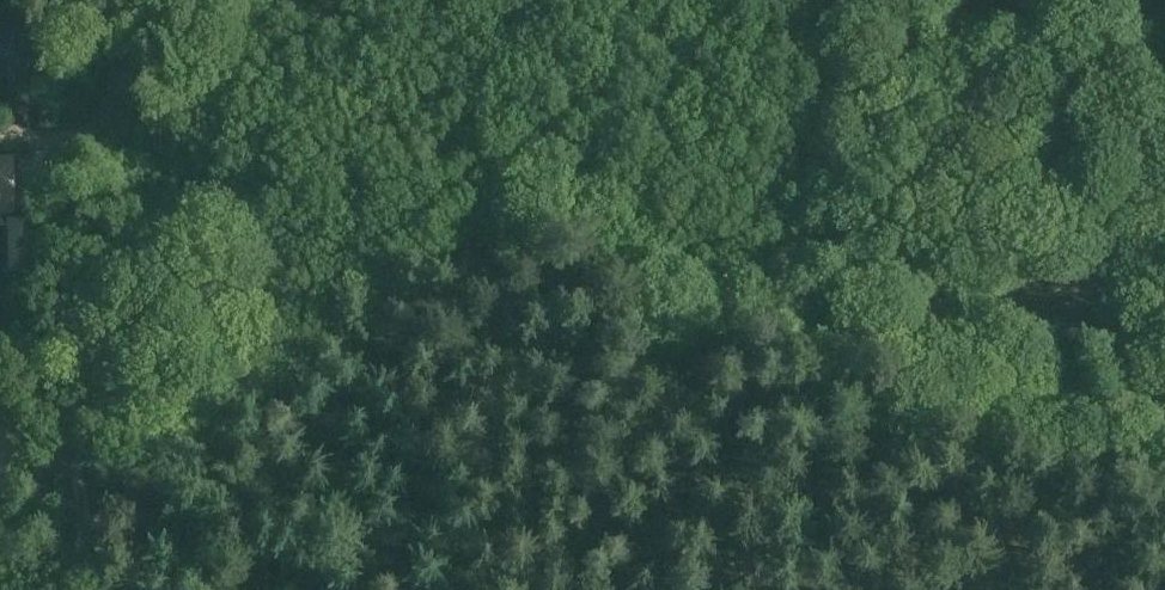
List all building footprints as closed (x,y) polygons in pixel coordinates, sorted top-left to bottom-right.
[(8,19),(0,15),(0,34),(8,19)] [(12,214),(10,161),(0,162),(0,214),(12,214)] [(8,221),(10,268),(35,267),(33,220),(8,221)]
